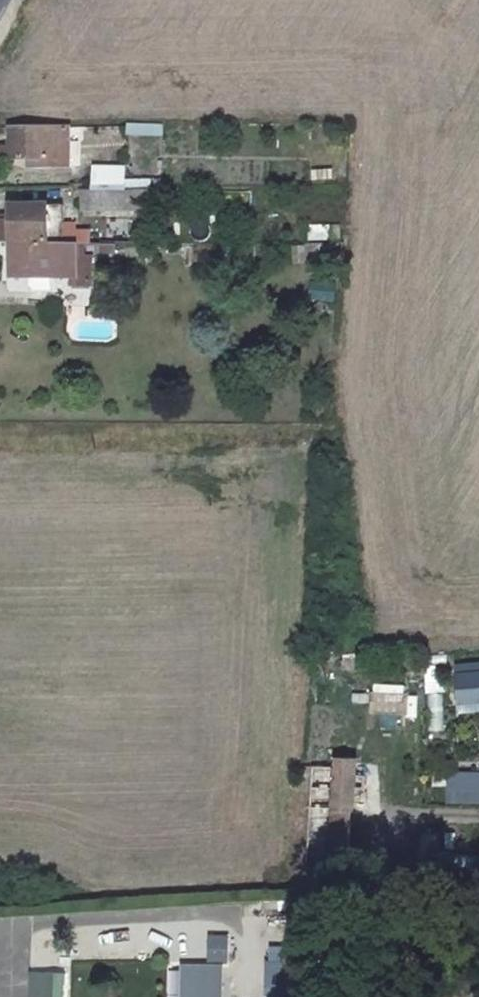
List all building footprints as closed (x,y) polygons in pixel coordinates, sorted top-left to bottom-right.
[(128,122),(127,135),(164,138),(165,125),(128,122)] [(16,127),(17,164),(59,165),(58,127),(16,127)] [(70,190),(81,190),(86,190),(87,161),(71,161),(70,190)] [(86,190),(81,190),(81,212),(135,212),(135,189),(86,190)] [(5,202),(5,216),(0,216),(0,240),(43,239),(43,202),(5,202)] [(63,202),(43,202),(43,239),(62,239),(63,202)] [(75,244),(75,267),(105,268),(105,244),(75,244)] [(7,296),(33,295),(33,255),(8,254),(7,296)] [(315,807),(312,860),(356,862),(367,763),(338,762),(334,808),(315,807)] [(478,783),(478,766),(468,763),(464,779),(478,783)] [(446,788),(448,805),(469,802),(467,786),(446,788)] [(208,962),(230,963),(231,935),(209,935),(208,962)] [(183,996),(227,996),(227,964),(183,964),(183,996)] [(67,973),(31,972),(30,996),(67,996),(67,973)]
